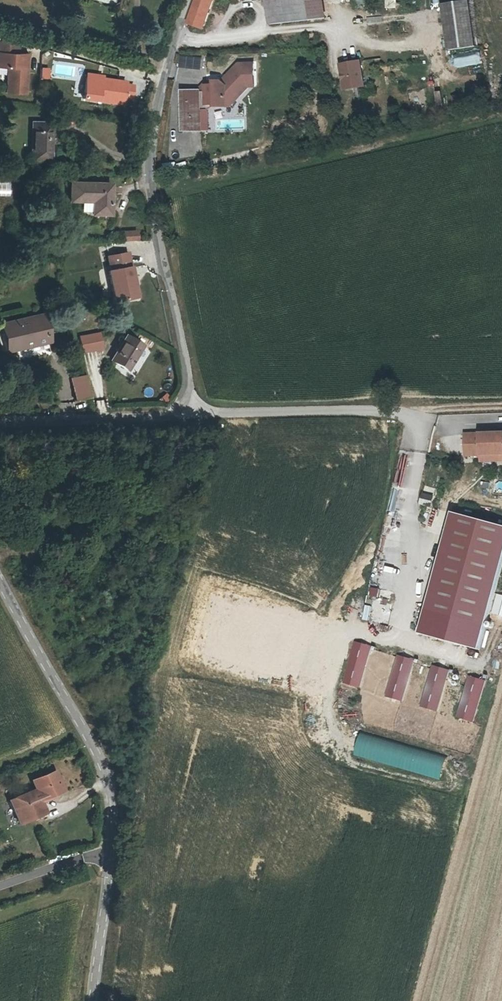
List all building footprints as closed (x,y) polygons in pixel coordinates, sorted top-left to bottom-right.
[(186,25),(201,33),(214,0),(196,0),(186,25)] [(306,0),(303,1),(305,20),(309,19),(326,17),(324,0),(306,0)] [(398,9),(398,0),(388,0),(387,0),(387,9),(398,9)] [(271,24),(305,20),(303,1),(268,5),(271,24)] [(450,55),(477,52),(472,6),(445,8),(450,55)] [(0,42),(0,70),(10,70),(9,92),(28,93),(30,54),(20,53),(21,43),(0,42)] [(177,67),(202,73),(205,59),(180,54),(177,67)] [(344,65),(348,91),(368,89),(365,63),(344,65)] [(225,83),(208,86),(209,107),(234,106),(258,89),(258,66),(241,66),(225,83)] [(50,79),(50,68),(41,68),(41,79),(50,79)] [(90,76),(87,98),(126,104),(127,97),(129,84),(130,82),(90,76)] [(203,92),(185,92),(185,132),(203,131),(203,92)] [(52,124),(34,123),(33,159),(51,160),(52,124)] [(113,186),(72,183),(71,201),(94,202),(94,214),(112,215),(113,186)] [(139,230),(124,231),(125,241),(139,241),(139,230)] [(137,299),(130,252),(107,255),(114,302),(137,299)] [(42,316),(0,325),(5,351),(47,342),(42,316)] [(100,333),(80,337),(84,353),(103,348),(100,333)] [(147,346),(131,337),(116,361),(131,371),(147,346)] [(87,376),(74,378),(78,398),(91,396),(87,376)] [(480,454),(501,454),(501,433),(498,433),(497,435),(489,435),(489,433),(465,433),(465,454),(480,454)] [(434,507),(436,493),(422,491),(420,505),(434,507)] [(457,513),(423,633),(483,650),(501,584),(501,525),(457,513)] [(371,587),(368,599),(378,601),(381,589),(371,587)] [(354,641),(342,684),(361,689),(373,646),(354,641)] [(402,700),(414,659),(397,654),(385,696),(402,700)] [(437,711),(448,670),(431,665),(420,706),(437,711)] [(471,722),(483,680),(466,675),(454,717),(471,722)] [(449,755),(361,732),(354,755),(443,778),(449,755)] [(27,771),(20,774),(24,782),(30,779),(27,771)] [(63,794),(72,790),(65,772),(42,781),(45,790),(19,800),(28,823),(55,813),(50,802),(49,797),(62,792),(63,794)] [(63,794),(62,792),(49,797),(50,802),(64,797),(63,794)]
